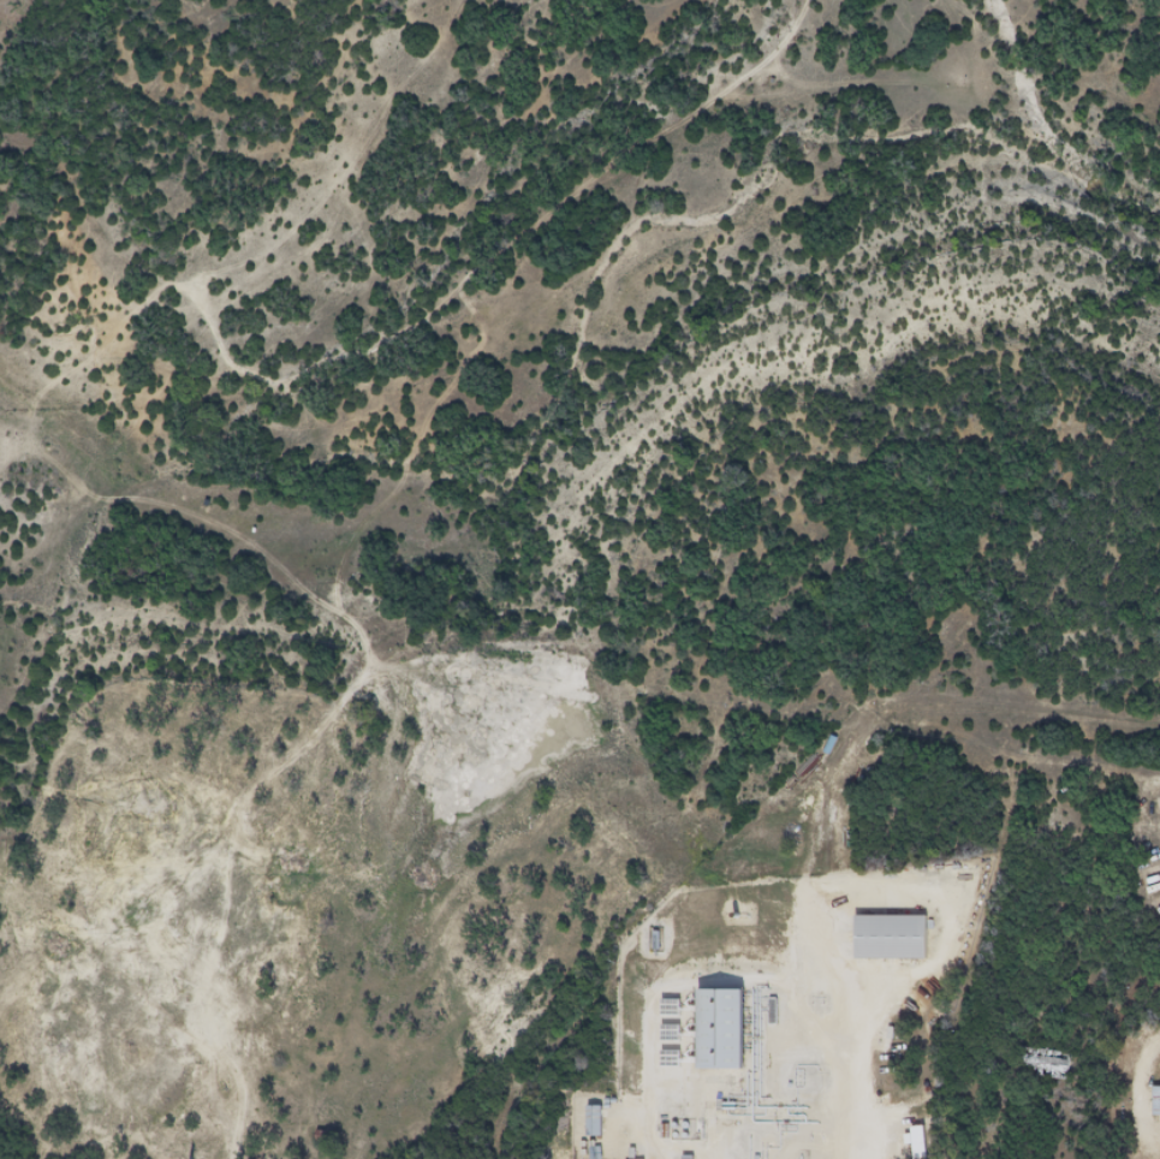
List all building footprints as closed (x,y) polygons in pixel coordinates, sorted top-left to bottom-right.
[(855,915),(855,959),(925,959),(925,915),(855,915)] [(742,1070),(742,990),(698,990),(698,1070),(742,1070)] [(1024,1066),(1032,1066),(1032,1076),(1068,1079),(1070,1051),(1025,1048),(1024,1066)] [(1159,1116),(1159,1087),(1152,1087),(1152,1116),(1159,1116)] [(601,1136),(601,1106),(585,1106),(585,1136),(601,1136)]
